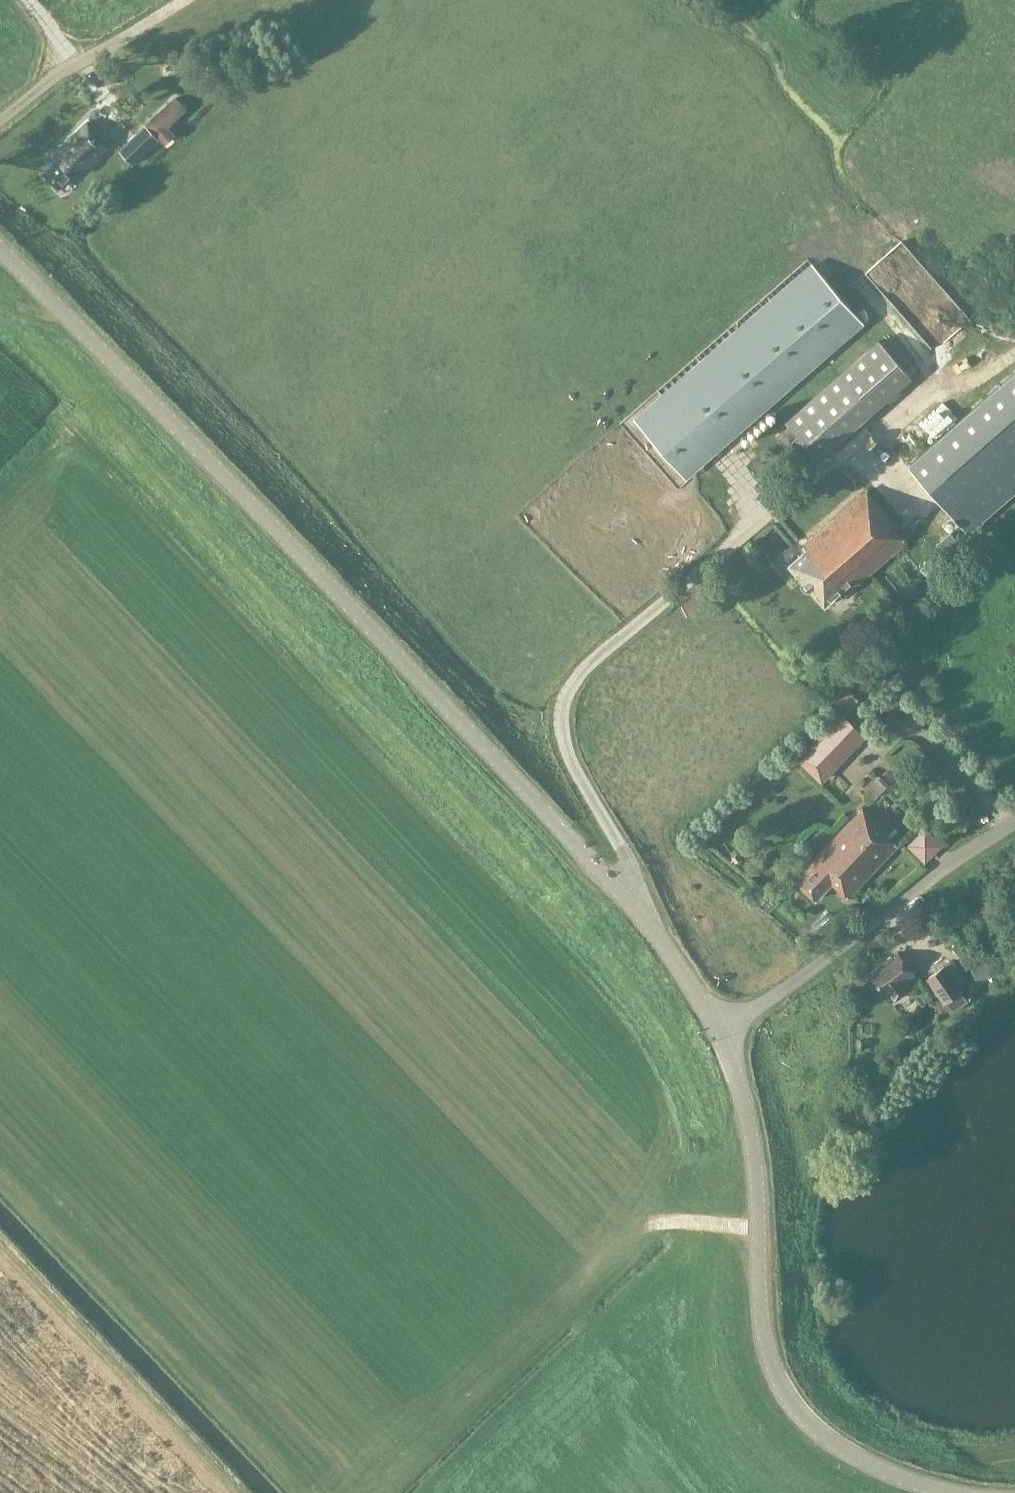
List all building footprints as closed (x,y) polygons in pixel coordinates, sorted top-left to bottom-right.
[(158,117),(115,152),(136,162),(170,129),(158,117)] [(56,160),(43,173),(58,189),(75,172),(79,176),(110,146),(88,123),(53,156),(56,160)] [(859,318),(821,275),(643,430),(681,473),(859,318)] [(784,425),(802,444),(895,362),(877,343),(784,425)] [(910,378),(895,362),(802,444),(817,461),(910,378)] [(908,466),(965,530),(1014,486),(1014,372),(908,466)] [(905,542),(894,529),(897,526),(867,491),(803,546),(806,550),(788,566),(823,606),(838,593),(841,597),(905,542)] [(839,716),(811,746),(830,763),(857,732),(839,716)] [(811,864),(813,865),(795,884),(814,902),(831,883),(847,899),(897,846),(886,835),(888,833),(862,809),(811,864)] [(931,849),(927,834),(910,839),(914,853),(931,849)] [(884,993),(887,991),(895,1000),(908,991),(903,985),(915,976),(898,952),(892,957),(891,956),(881,963),(884,967),(871,976),(884,993)] [(942,1004),(962,989),(967,985),(950,961),(944,965),(924,979),(942,1004)]
